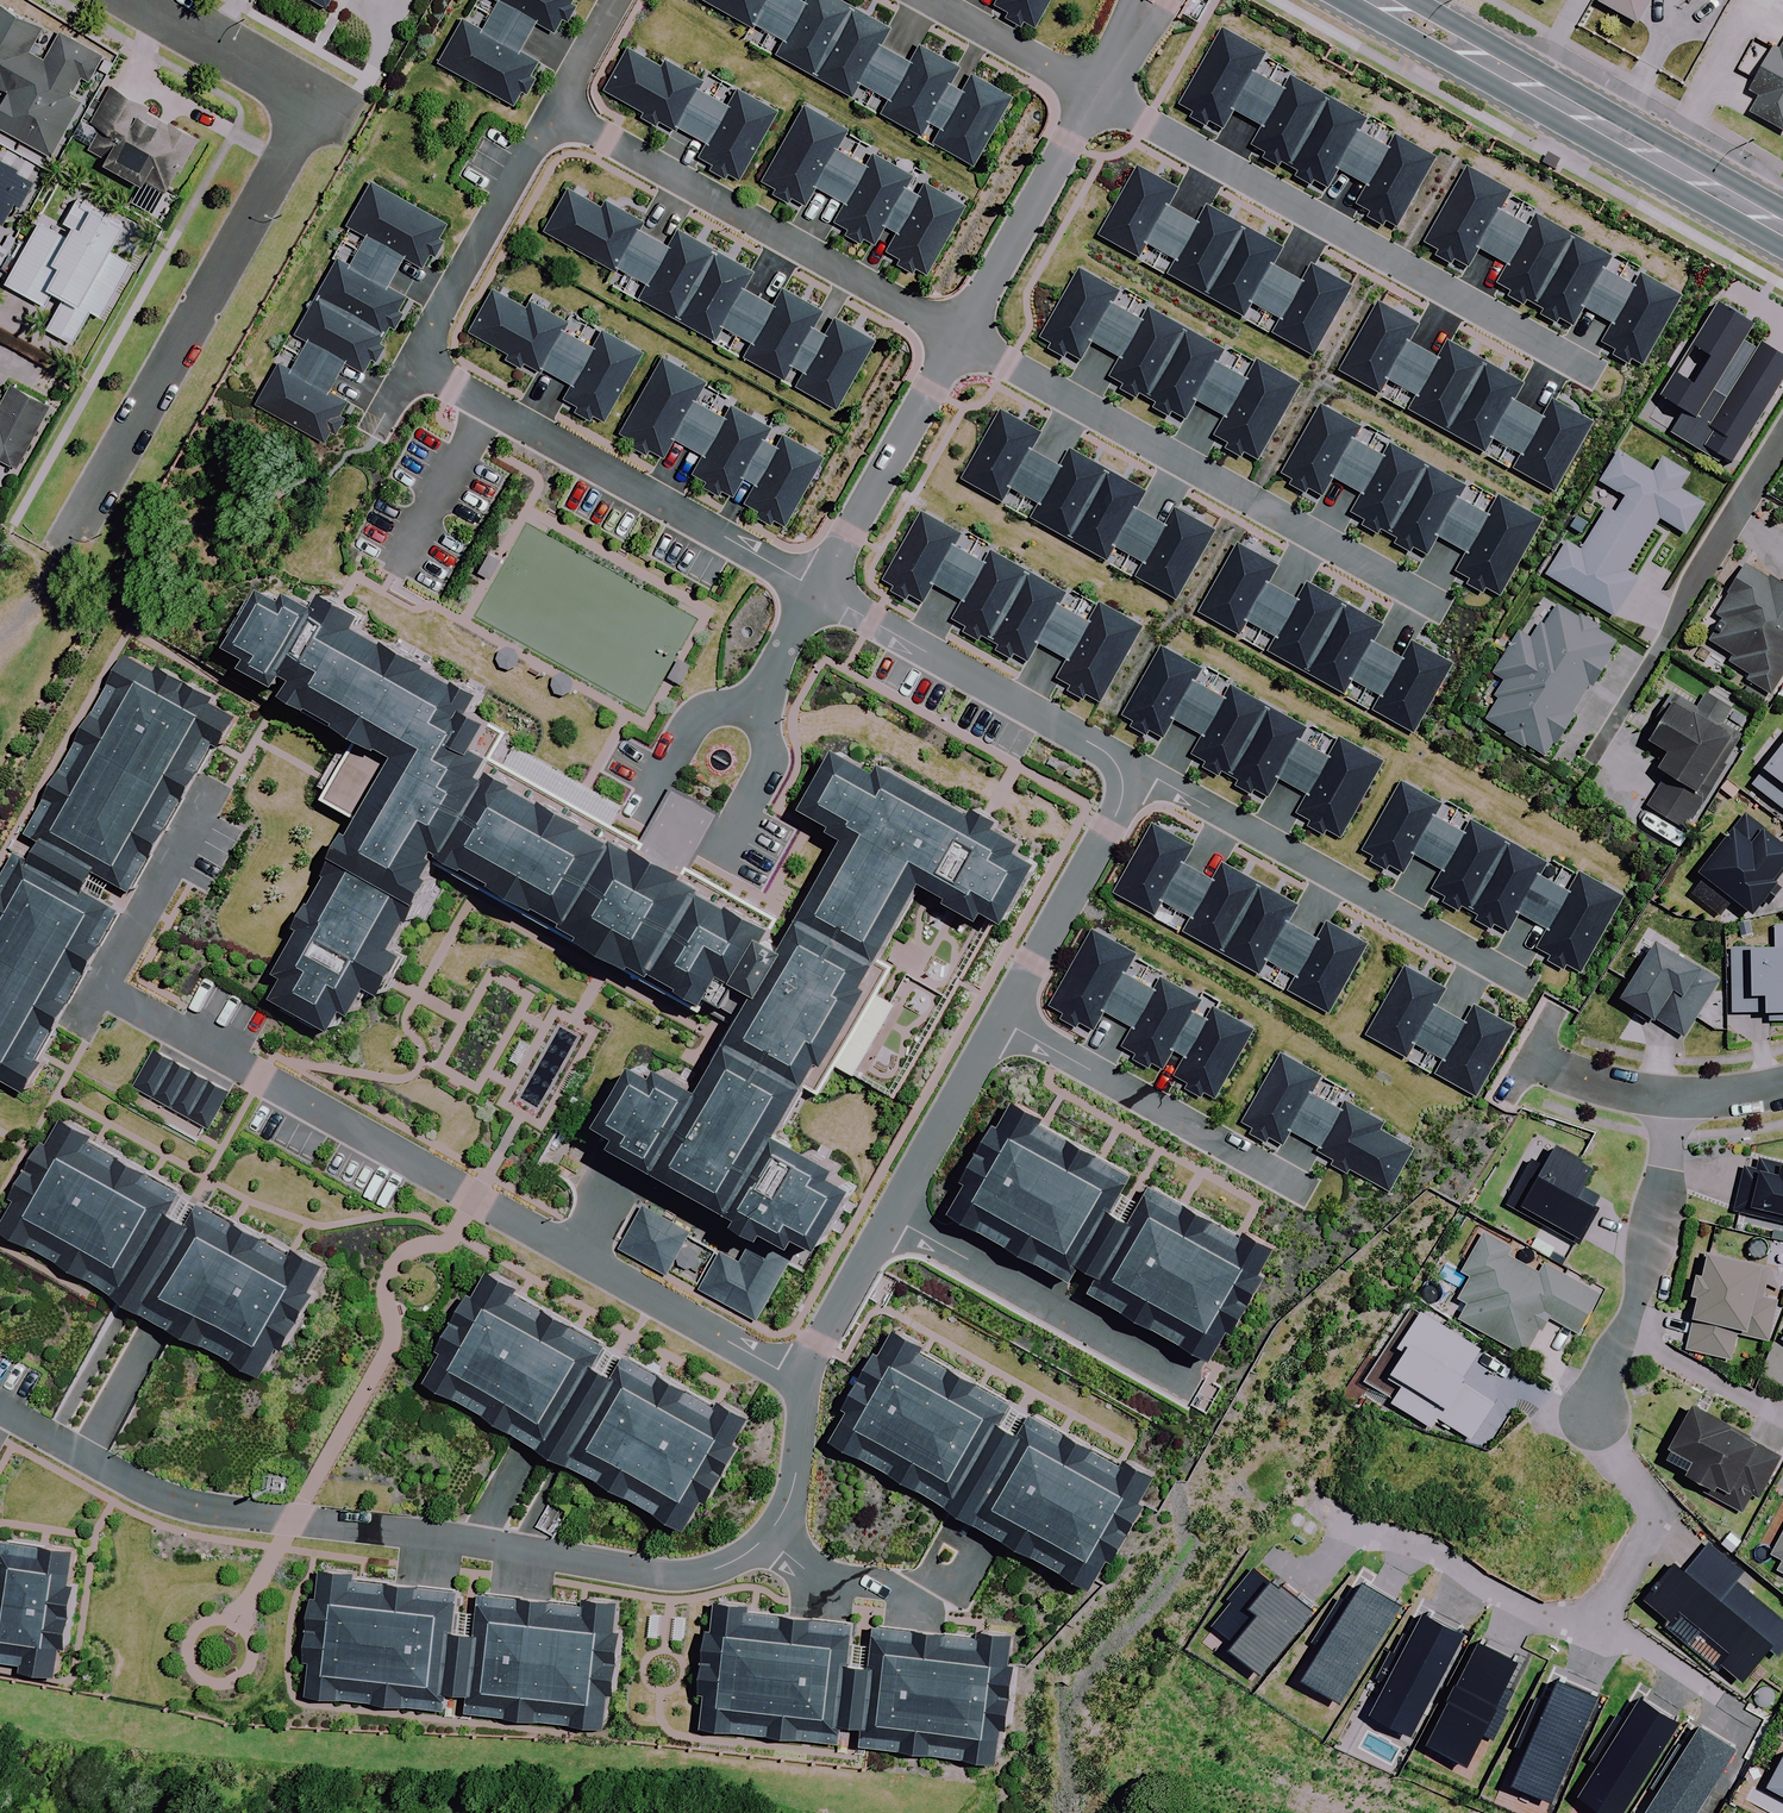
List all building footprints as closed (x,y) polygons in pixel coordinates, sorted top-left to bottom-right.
[(512,103),(520,89),(525,92),(534,77),(528,74),(536,59),(520,50),(536,21),(554,32),(562,19),(568,22),(577,6),(572,3),(573,0),(495,0),(497,1),(482,29),(462,18),(438,63),(512,103)] [(752,28),(754,24),(782,40),(775,52),(850,95),(858,81),(888,98),(881,110),(920,132),(927,119),(941,126),(933,141),(971,162),(1009,95),(970,73),(961,89),(949,83),(959,65),(918,41),(908,58),(881,43),(891,26),(844,0),(703,0),(752,28)] [(994,2),(1008,10),(1005,16),(1020,25),(1022,21),(1034,28),(1050,0),(995,0),(994,2)] [(1600,4),(1638,25),(1652,0),(1602,0),(1600,4)] [(9,91),(0,108),(0,130),(51,157),(80,103),(70,97),(81,76),(90,81),(105,55),(58,30),(43,58),(31,52),(44,28),(0,4),(0,86),(9,91)] [(1261,55),(1222,33),(1183,101),(1194,107),(1191,112),(1206,120),(1209,116),(1223,123),(1233,105),(1263,122),(1253,140),(1267,148),(1265,152),(1279,160),(1281,156),(1299,166),(1296,171),(1310,179),(1313,174),(1328,182),(1338,164),(1368,181),(1358,199),(1373,207),(1370,212),(1384,220),(1387,215),(1400,223),(1443,147),(1401,123),(1389,145),(1358,128),(1366,114),(1291,72),(1283,85),(1253,69),(1261,55)] [(626,46),(603,88),(643,110),(639,116),(655,125),(658,121),(675,130),(677,127),(705,142),(698,155),(711,163),(709,168),(724,176),(727,172),(738,179),(777,109),(736,86),(726,103),(698,87),(703,79),(664,57),(660,64),(626,46)] [(1757,81),(1750,94),(1759,99),(1750,117),(1782,135),(1782,50),(1781,53),(1775,49),(1757,81)] [(148,108),(111,87),(92,122),(101,127),(89,149),(107,159),(104,164),(141,185),(145,180),(166,192),(177,172),(179,173),(199,138),(169,122),(168,126),(145,113),(148,108)] [(803,104),(761,179),(774,186),(771,193),(788,202),(790,197),(804,205),(815,186),(843,201),(832,220),(847,228),(844,233),(859,241),(861,237),(873,243),(884,225),(895,231),(885,249),(899,257),(895,263),(912,272),(914,267),(926,273),(965,203),(924,180),(917,193),(906,187),(913,173),(872,150),(864,164),(835,148),(846,128),(803,104)] [(13,202),(21,206),(34,182),(16,173),(18,169),(0,160),(0,226),(13,202)] [(1279,330),(1318,352),(1356,284),(1317,262),(1307,280),(1277,263),(1287,245),(1211,203),(1201,221),(1171,205),(1182,187),(1139,163),(1101,231),(1143,254),(1150,241),(1181,258),(1174,272),(1249,314),(1256,300),(1286,317),(1279,330)] [(1515,186),(1473,163),(1430,239),(1443,246),(1441,251),(1456,259),(1458,254),(1472,262),(1482,244),(1512,261),(1502,279),(1517,287),(1515,290),(1529,298),(1531,295),(1548,305),(1545,310),(1560,318),(1563,313),(1578,321),(1588,303),(1617,320),(1607,338),(1622,346),(1620,351),(1634,359),(1636,354),(1649,361),(1688,292),(1647,269),(1639,284),(1608,266),(1615,253),(1540,211),(1533,224),(1503,207),(1515,186)] [(256,401),(322,437),(328,427),(335,430),(342,416),(338,414),(346,399),(328,389),(343,361),(362,371),(369,358),(375,361),(385,344),(379,341),(388,325),(395,329),(404,311),(398,308),(405,294),(387,284),(402,257),(420,267),(429,253),(434,256),(444,239),(440,237),(448,222),(370,179),(345,223),(365,234),(349,263),(336,256),(294,332),(306,339),(290,368),(278,362),(256,401)] [(569,184),(545,227),(618,268),(620,265),(648,280),(640,294),(716,336),(724,321),(754,338),(747,352),(785,374),(793,359),(807,367),(799,381),(837,403),(875,337),(836,315),(827,331),(814,324),(824,306),(784,284),(774,300),(748,285),(758,268),(679,223),(669,241),(643,225),(647,218),(607,195),(603,203),(569,184)] [(67,235),(38,220),(3,285),(40,305),(32,319),(72,341),(90,310),(100,316),(129,264),(108,252),(122,226),(91,209),(80,229),(73,225),(67,235)] [(1122,290),(1083,267),(1045,335),(1055,342),(1053,346),(1068,355),(1070,350),(1084,358),(1094,340),(1124,356),(1114,374),(1129,383),(1127,386),(1141,394),(1143,390),(1160,400),(1157,406),(1172,414),(1175,408),(1190,417),(1200,399),(1229,415),(1219,433),(1234,442),(1232,446),(1246,454),(1248,450),(1261,457),(1304,381),(1263,358),(1251,379),(1220,362),(1227,348),(1152,306),(1145,320),(1115,303),(1122,290)] [(491,287),(468,330),(507,351),(504,357),(520,366),(523,362),(540,372),(542,368),(570,383),(563,396),(577,404),(573,410),(589,418),(592,414),(603,420),(641,351),(601,329),(592,346),(563,329),(568,320),(528,298),(525,305),(491,287)] [(1726,297),(1667,394),(1688,407),(1675,427),(1734,463),(1782,383),(1782,345),(1770,337),(1764,347),(1748,337),(1760,318),(1726,297)] [(1520,465),(1559,487),(1597,419),(1558,397),(1548,415),(1518,398),(1528,380),(1452,338),(1442,356),(1412,340),(1423,322),(1380,298),(1342,366),(1384,389),(1391,376),(1422,393),(1415,407),(1490,449),(1497,435),(1527,452),(1520,465)] [(662,352),(619,429),(633,437),(631,441),(645,449),(648,445),(663,453),(673,435),(702,451),(691,469),(705,477),(702,483),(718,492),(721,486),(732,492),(743,473),(754,479),(743,498),(756,506),(753,512),(770,522),(774,516),(784,522),(824,452),(782,429),(775,442),(763,436),(770,423),(730,401),(723,413),(695,397),(706,377),(662,352)] [(18,469),(52,404),(9,381),(0,398),(0,460),(18,469)] [(1365,425),(1325,403),(1287,471),(1298,477),(1295,481),(1310,490),(1313,485),(1326,493),(1337,475),(1366,492),(1356,510),(1371,518),(1369,521),(1383,529),(1385,526),(1402,535),(1399,541),(1414,549),(1417,544),(1432,552),(1442,534),(1472,550),(1462,568),(1477,577),(1474,581),(1488,589),(1491,585),(1504,592),(1547,516),(1505,493),(1493,514),(1462,497),(1470,483),(1395,441),(1387,455),(1357,438),(1365,425)] [(1142,575),(1181,597),(1219,529),(1180,507),(1170,525),(1140,508),(1150,490),(1074,448),(1064,466),(1034,449),(1044,431),(1002,408),(964,476),(1006,499),(1013,486),(1044,503),(1037,517),(1112,558),(1119,545),(1149,562),(1142,575)] [(1657,470),(1622,449),(1602,481),(1628,497),(1619,511),(1611,506),(1586,549),(1570,539),(1550,573),(1618,614),(1641,576),(1630,569),(1662,516),(1689,532),(1708,502),(1684,487),(1694,471),(1667,455),(1657,470)] [(964,531),(925,509),(887,577),(897,583),(895,588),(910,596),(912,592),(926,599),(936,581),(966,598),(956,616),(971,624),(969,628),(983,635),(985,632),(1002,642),(999,647),(1014,655),(1017,650),(1032,658),(1042,640),(1071,657),(1061,675),(1076,683),(1074,688),(1088,696),(1090,691),(1103,698),(1146,622),(1105,599),(1093,621),(1062,603),(1069,590),(994,548),(987,561),(957,544),(964,531)] [(1377,707),(1416,729),(1455,661),(1415,639),(1405,657),(1375,640),(1385,622),(1310,580),(1299,598),(1270,581),(1280,563),(1238,540),(1200,608),(1241,631),(1249,618),(1280,635),(1272,648),(1347,690),(1355,677),(1385,694),(1377,707)] [(1749,564),(1717,616),(1726,622),(1712,645),(1735,658),(1730,666),(1774,693),(1782,679),(1782,585),(1749,564)] [(631,1130),(626,1140),(753,1210),(749,1218),(766,1227),(773,1231),(777,1225),(804,1239),(809,1230),(831,1242),(865,1182),(844,1170),(849,1160),(789,1127),(830,1054),(836,1057),(878,982),(872,978),(931,873),(960,889),(957,894),(989,912),(994,903),(1014,914),(1047,856),(1027,844),(1032,835),(1005,820),(1010,813),(985,799),(981,806),(891,756),(886,764),(845,741),(811,801),(842,818),(839,824),(853,832),(792,942),(775,933),(782,921),(741,898),(739,901),(709,884),(711,880),(693,870),(695,866),(645,839),(644,842),(624,831),(623,834),(595,818),(597,816),(553,792),(552,794),(524,779),(526,776),(501,762),(495,772),(489,768),(500,749),(485,741),(500,715),(480,704),(490,686),(467,673),(465,676),(436,660),(438,657),(396,634),(395,636),(365,620),(373,606),(332,583),(324,597),(297,582),(293,590),(272,579),(238,639),(259,650),(254,659),(288,678),(295,667),(303,672),(295,687),(320,701),(321,699),(349,715),(347,718),(391,742),(393,740),(408,748),(363,828),(359,825),(336,866),(339,867),(324,895),(321,894),(307,918),(312,921),(288,964),(296,969),(285,989),(343,1022),(354,1002),(363,1007),(378,980),(392,987),(415,947),(402,940),(419,909),(423,911),(446,870),(441,867),(449,851),(444,848),(448,841),(453,845),(452,847),(477,861),(478,859),(506,874),(504,877),(547,901),(549,899),(577,914),(575,917),(594,928),(592,931),(645,961),(646,958),(665,968),(667,965),(693,979),(691,982),(718,997),(734,968),(766,986),(711,1084),(669,1061),(664,1069),(643,1057),(609,1118),(631,1130)] [(1619,643),(1559,606),(1536,643),(1521,634),(1495,678),(1509,686),(1486,723),(1547,760),(1619,643)] [(1204,667),(1165,645),(1126,713),(1137,719),(1134,724),(1149,732),(1152,728),(1166,735),(1176,717),(1206,734),(1196,752),(1210,760),(1209,764),(1223,771),(1224,768),(1242,778),(1239,783),(1253,791),(1256,786),(1271,794),(1281,776),(1311,793),(1301,811),(1316,819),(1313,824),(1327,832),(1330,827),(1343,835),(1362,801),(1386,759),(1344,735),(1332,757),(1301,739),(1309,726),(1234,684),(1226,697),(1197,681),(1204,667)] [(126,655),(26,835),(41,843),(31,862),(84,891),(95,872),(131,892),(213,745),(220,748),(237,718),(212,703),(215,698),(159,668),(157,672),(126,655)] [(1698,710),(1669,692),(1651,721),(1658,726),(1649,740),(1669,753),(1658,771),(1666,776),(1647,808),(1688,833),(1745,738),(1722,724),(1730,709),(1707,695),(1698,710)] [(1757,782),(1782,802),(1782,749),(1757,782)] [(1443,802),(1404,780),(1365,848),(1376,854),(1373,859),(1388,867),(1391,863),(1405,870),(1415,852),(1445,869),(1435,887),(1449,895),(1447,899),(1461,906),(1463,903),(1481,913),(1478,918),(1492,927),(1495,921),(1510,929),(1520,911),(1550,928),(1540,946),(1555,954),(1552,959),(1566,967),(1569,962),(1582,970),(1625,894),(1583,870),(1571,892),(1540,874),(1548,861),(1473,819),(1465,832),(1435,816),(1443,802)] [(1712,870),(1698,887),(1727,910),(1740,894),(1761,910),(1782,882),(1782,877),(1781,875),(1782,873),(1782,833),(1772,824),(1769,827),(1750,811),(1706,865),(1712,870)] [(1294,988),(1333,1010),(1371,942),(1332,920),(1322,938),(1292,921),(1302,903),(1226,861),(1216,879),(1186,862),(1197,844),(1154,821),(1116,889),(1158,912),(1165,899),(1196,916),(1189,929),(1264,971),(1271,958),(1301,975),(1294,988)] [(0,883),(0,1084),(2,1080),(26,1094),(44,1062),(37,1059),(120,912),(84,891),(31,862),(17,854),(0,883)] [(878,982),(836,1057),(898,1091),(996,916),(989,912),(957,894),(928,878),(872,978),(878,982)] [(1096,927),(1053,1004),(1068,1012),(1066,1016),(1080,1024),(1083,1020),(1097,1028),(1107,1010),(1136,1026),(1126,1044),(1139,1052),(1136,1058),(1152,1067),(1156,1061),(1167,1067),(1177,1048),(1189,1054),(1178,1073),(1191,1081),(1187,1087),(1205,1097),(1208,1091),(1219,1097),(1258,1027),(1217,1004),(1209,1017),(1197,1010),(1204,998),(1165,976),(1158,988),(1129,972),(1141,952),(1096,927)] [(1707,963),(1665,937),(1629,993),(1641,1000),(1637,1007),(1655,1019),(1658,1014),(1688,1033),(1724,977),(1706,965),(1707,963)] [(1739,943),(1740,1009),(1774,1008),(1775,1016),(1782,1016),(1782,942),(1739,943)] [(1448,986),(1409,964),(1370,1032),(1409,1054),(1418,1039),(1448,1056),(1439,1071),(1480,1094),(1518,1026),(1478,1003),(1468,1020),(1438,1003),(1448,986)] [(230,1092),(155,1049),(134,1087),(209,1129),(230,1092)] [(1325,1073),(1284,1050),(1245,1118),(1258,1125),(1255,1131),(1270,1139),(1273,1133),(1287,1141),(1295,1128),(1323,1144),(1321,1148),(1337,1157),(1335,1161),(1351,1170),(1353,1166),(1393,1189),(1417,1146),(1383,1127),(1386,1121),(1348,1099),(1342,1108),(1315,1092),(1325,1073)] [(1025,1098),(963,1206),(1083,1274),(1092,1259),(1112,1270),(1103,1286),(1223,1353),(1285,1245),(1252,1227),(1248,1234),(1158,1183),(1138,1218),(1118,1207),(1138,1172),(1047,1121),(1052,1114),(1025,1098)] [(0,1229),(0,1233),(92,1285),(128,1306),(175,1223),(165,1217),(178,1195),(88,1144),(92,1137),(62,1120),(48,1145),(43,1142),(10,1200),(15,1203),(0,1229)] [(1596,1168),(1556,1146),(1545,1166),(1533,1160),(1509,1202),(1525,1211),(1528,1207),(1583,1237),(1598,1209),(1579,1199),(1596,1168)] [(1760,1161),(1757,1172),(1746,1170),(1738,1205),(1782,1215),(1782,1166),(1760,1161)] [(693,1229),(645,1202),(621,1245),(669,1272),(693,1229)] [(175,1223),(128,1306),(260,1381),(277,1351),(282,1354),(315,1295),(310,1292),(323,1268),(293,1252),(290,1258),(199,1207),(186,1229),(175,1223)] [(720,1251),(698,1290),(757,1322),(795,1253),(804,1239),(777,1225),(773,1231),(766,1227),(740,1263),(720,1251)] [(1512,1250),(1486,1235),(1464,1273),(1473,1278),(1461,1299),(1471,1304),(1462,1319),(1526,1356),(1548,1319),(1576,1335),(1599,1296),(1545,1265),(1540,1275),(1509,1257),(1512,1250)] [(1765,1265),(1707,1254),(1688,1350),(1732,1359),(1737,1335),(1770,1341),(1778,1302),(1759,1298),(1765,1265)] [(448,1349),(432,1378),(695,1522),(756,1413),(727,1397),(723,1404),(692,1387),(694,1385),(669,1371),(668,1373),(633,1354),(623,1372),(602,1361),(613,1341),(520,1291),(524,1284),(495,1267),(481,1292),(475,1289),(443,1347),(448,1349)] [(1483,1347),(1423,1309),(1394,1354),(1401,1359),(1395,1368),(1380,1359),(1365,1383),(1447,1436),(1453,1427),(1490,1451),(1514,1413),(1462,1380),(1483,1347)] [(857,1406),(841,1435),(1101,1582),(1118,1552),(1122,1554),(1153,1500),(1149,1498),(1162,1474),(1129,1455),(1125,1463),(1035,1412),(1025,1430),(1005,1419),(1016,1401),(925,1349),(929,1342),(902,1327),(887,1354),(881,1351),(851,1404),(857,1406)] [(1782,1460),(1696,1406),(1670,1448),(1695,1463),(1689,1472),(1721,1492),(1717,1498),(1747,1517),(1782,1460)] [(1773,1557),(1782,1563),(1782,1538),(1773,1557)] [(23,1665),(22,1673),(57,1678),(61,1648),(67,1649),(77,1586),(72,1585),(76,1552),(2,1541),(0,1556),(0,1662),(23,1665)] [(1722,1664),(1744,1682),(1753,1671),(1770,1649),(1770,1650),(1779,1657),(1782,1652),(1782,1616),(1737,1579),(1745,1569),(1711,1542),(1686,1572),(1676,1564),(1645,1602),(1671,1624),(1680,1613),(1731,1653),(1722,1664)] [(1233,1639),(1265,1664),(1317,1598),(1286,1573),(1284,1576),(1275,1569),(1271,1573),(1256,1562),(1233,1591),(1237,1594),(1217,1619),(1237,1635),(1233,1639)] [(318,1660),(314,1693),(452,1708),(454,1691),(463,1692),(470,1632),(461,1630),(465,1589),(361,1578),(362,1571),(328,1567),(324,1596),(318,1595),(312,1659),(318,1660)] [(1306,1669),(1345,1692),(1405,1594),(1366,1571),(1351,1597),(1343,1592),(1316,1637),(1323,1641),(1306,1669)] [(474,1693),(472,1710),(611,1725),(615,1691),(622,1691),(629,1629),(622,1628),(625,1600),(592,1596),(591,1603),(487,1592),(482,1633),(470,1632),(463,1692),(474,1693)] [(715,1690),(712,1723),(1009,1754),(1013,1720),(1018,1720),(1024,1658),(1019,1657),(1022,1630),(985,1626),(984,1635),(881,1624),(877,1665),(854,1663),(858,1622),(755,1611),(756,1602),(725,1599),(721,1630),(716,1629),(709,1690),(715,1690)] [(1375,1704),(1415,1726),(1468,1626),(1428,1605),(1414,1631),(1404,1626),(1380,1673),(1389,1678),(1375,1704)] [(1522,1651),(1484,1632),(1432,1734),(1472,1754),(1484,1729),(1496,1734),(1519,1688),(1506,1682),(1522,1651)] [(1518,1773),(1557,1790),(1602,1687),(1563,1670),(1552,1697),(1540,1692),(1519,1740),(1530,1745),(1518,1773)] [(1584,1786),(1623,1810),(1684,1712),(1645,1688),(1628,1715),(1619,1709),(1592,1753),(1601,1759),(1584,1786)] [(1743,1739),(1703,1715),(1642,1812),(1697,1812),(1743,1739)] [(1772,1779),(1782,1785),(1782,1758),(1772,1779)]
